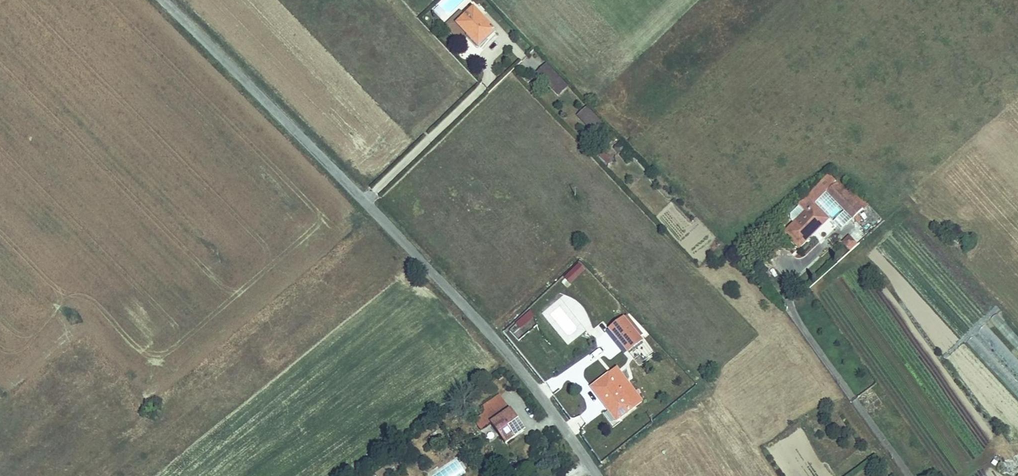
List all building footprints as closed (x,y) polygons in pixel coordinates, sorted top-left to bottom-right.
[(455,26),(468,15),(462,9),(444,25),(461,43),(467,38),(455,26)] [(494,33),(474,10),(468,15),(455,26),(467,38),(476,48),(494,33)] [(560,77),(547,64),(539,72),(559,94),(568,85),(560,77)] [(597,116),(588,107),(579,115),(594,131),(603,123),(597,116)] [(783,230),(796,244),(825,217),(812,203),(826,190),(850,215),(860,206),(829,174),(798,203),(805,210),(783,230)] [(860,242),(867,232),(855,223),(841,244),(851,251),(858,240),(860,242)] [(643,336),(624,313),(611,324),(631,347),(643,336)] [(996,314),(989,321),(1017,352),(1017,338),(996,314)] [(1017,375),(1017,360),(993,333),(986,340),(1017,375)] [(976,338),(969,345),(1017,398),(1017,384),(976,338)] [(618,366),(605,376),(620,394),(632,384),(618,366)] [(585,393),(612,425),(644,398),(632,384),(620,394),(605,376),(585,393)] [(493,423),(506,442),(524,429),(505,402),(488,414),(485,410),(472,420),(480,432),(493,423)]
